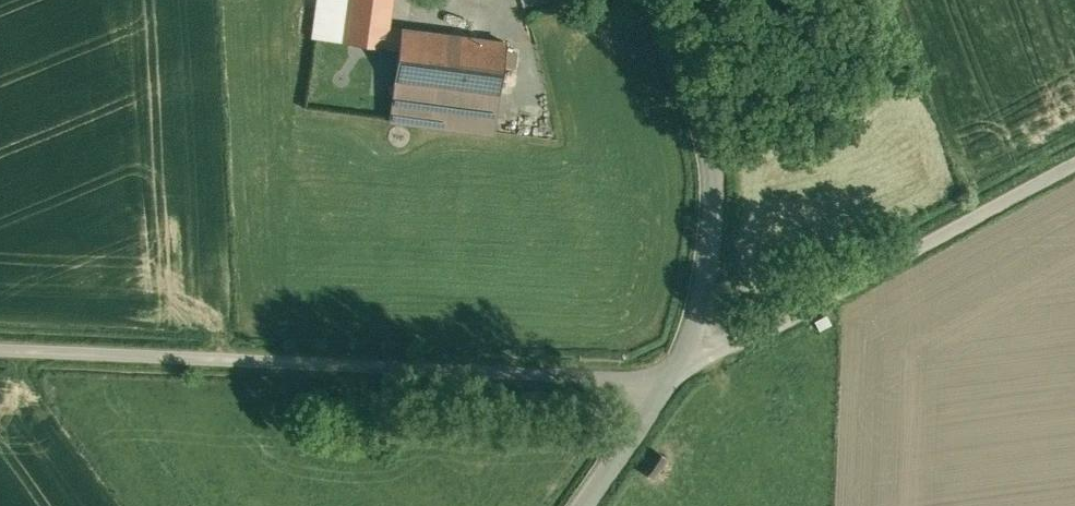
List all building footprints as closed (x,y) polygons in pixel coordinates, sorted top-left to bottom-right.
[(313,34),(345,39),(350,0),(318,0),(313,34)] [(345,39),(385,44),(391,0),(350,0),(345,39)] [(506,41),(402,28),(395,80),(499,93),(506,41)] [(499,93),(395,80),(390,117),(494,131),(499,93)] [(651,476),(669,459),(653,442),(635,459),(651,476)]
